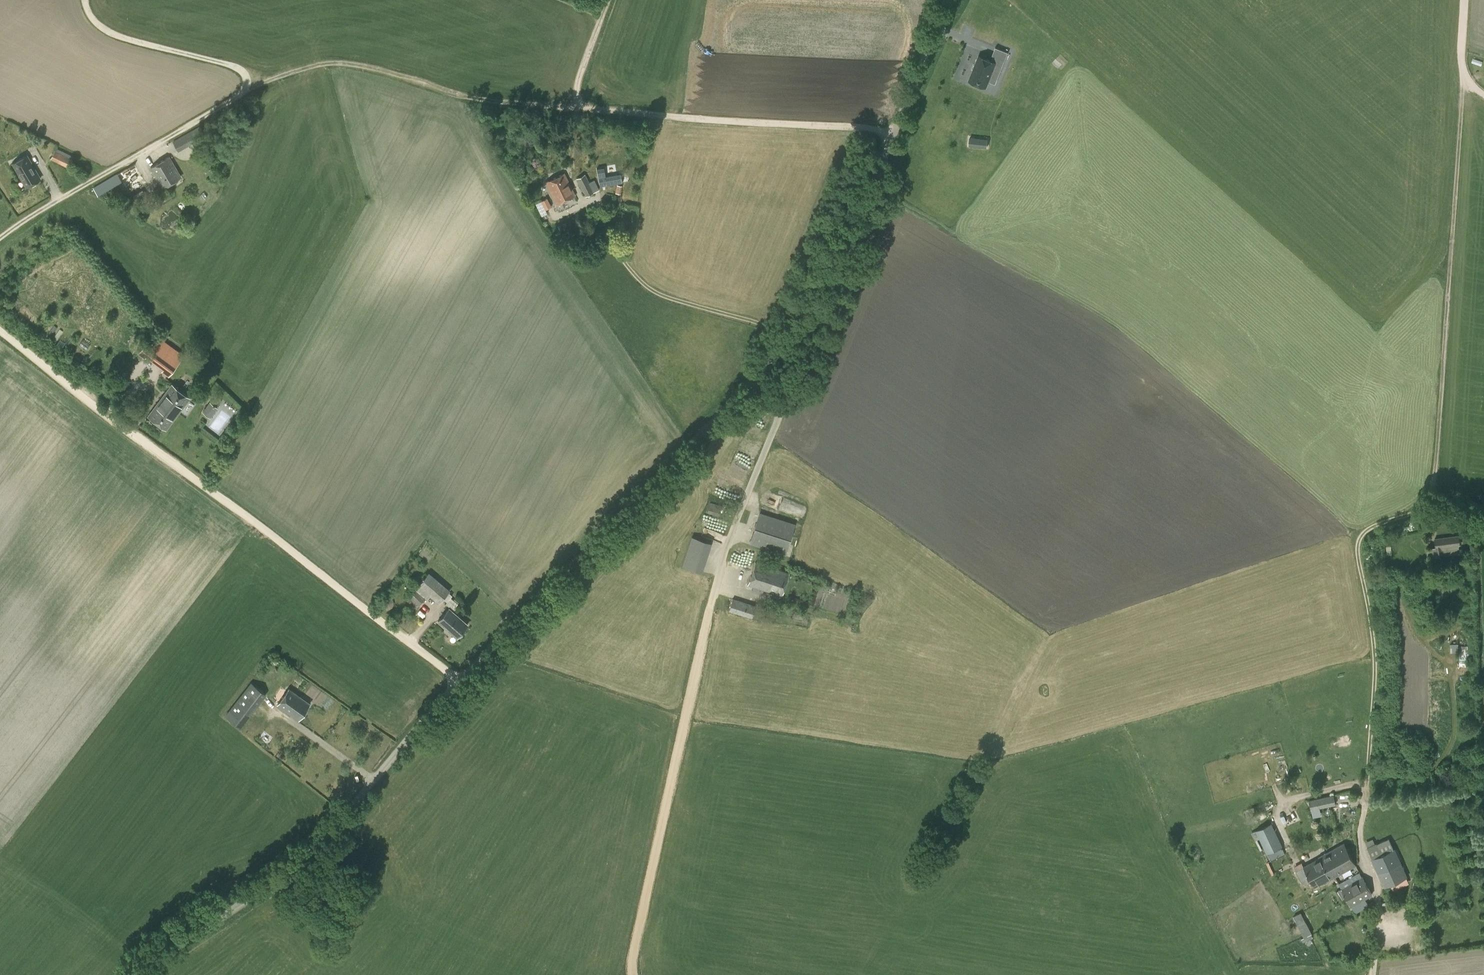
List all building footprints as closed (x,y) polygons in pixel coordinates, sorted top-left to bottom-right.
[(976,84),(993,91),(1002,67),(1005,68),(1007,62),(1012,64),(1015,56),(1002,51),(1002,52),(1003,52),(1000,59),(999,58),(999,59),(1000,60),(998,65),(986,60),(976,84)] [(206,136),(200,126),(173,141),(179,151),(206,136)] [(967,145),(985,148),(987,137),(969,134),(967,145)] [(70,159),(54,151),(51,159),(67,166),(70,159)] [(32,166),(26,155),(13,163),(22,179),(23,178),(27,185),(26,186),(27,187),(40,179),(35,170),(34,171),(31,166),(32,166)] [(180,176),(168,157),(151,167),(163,187),(180,176)] [(146,184),(134,164),(93,188),(98,196),(116,185),(122,194),(126,191),(129,195),(146,184)] [(597,169),(600,186),(622,181),(621,173),(605,176),(604,168),(597,169)] [(546,182),(557,204),(575,194),(564,173),(546,182)] [(586,196),(594,192),(585,174),(577,178),(586,196)] [(159,203),(166,198),(161,189),(153,193),(159,203)] [(548,213),(546,209),(552,206),(548,197),(535,204),(541,216),(548,213)] [(144,357),(146,355),(164,368),(162,370),(169,375),(183,356),(159,338),(149,351),(142,346),(138,352),(144,357)] [(172,384),(148,415),(166,429),(190,398),(172,384)] [(210,401),(203,411),(211,417),(218,407),(210,401)] [(707,512),(719,515),(722,506),(710,503),(707,512)] [(794,525),(759,515),(751,542),(785,553),(794,525)] [(1441,547),(1460,545),(1459,536),(1435,539),(1437,556),(1442,556),(1441,547)] [(683,565),(702,571),(711,543),(692,537),(683,565)] [(761,594),(763,589),(781,595),(789,573),(756,562),(748,584),(753,586),(752,591),(761,594)] [(450,591),(429,573),(418,586),(439,604),(450,591)] [(410,597),(419,605),(425,598),(416,591),(415,592),(410,597)] [(756,606),(733,599),(726,597),(724,606),(730,608),(729,611),(752,618),(756,606)] [(468,625),(453,612),(449,608),(438,621),(457,638),(468,625)] [(266,694),(251,683),(225,716),(240,728),(266,694)] [(278,705),(299,720),(310,704),(289,689),(278,705)] [(1311,810),(1336,805),(1334,794),(1309,799),(1311,810)] [(1256,830),(1267,854),(1269,852),(1283,846),(1272,823),(1259,829),(1256,830)] [(1379,843),(1372,846),(1371,844),(1367,846),(1368,848),(1367,849),(1384,886),(1397,881),(1394,875),(1405,870),(1396,849),(1391,851),(1384,854),(1379,843)] [(1344,844),(1326,854),(1335,869),(1332,871),(1335,876),(1356,865),(1344,844)] [(1335,869),(1326,854),(1304,866),(1304,867),(1297,871),(1303,883),(1310,879),(1315,886),(1331,878),(1331,879),(1335,876),(1332,871),(1335,869)] [(1351,907),(1373,895),(1363,877),(1341,889),(1351,907)] [(1312,933),(1306,921),(1298,925),(1304,937),(1312,933)]
